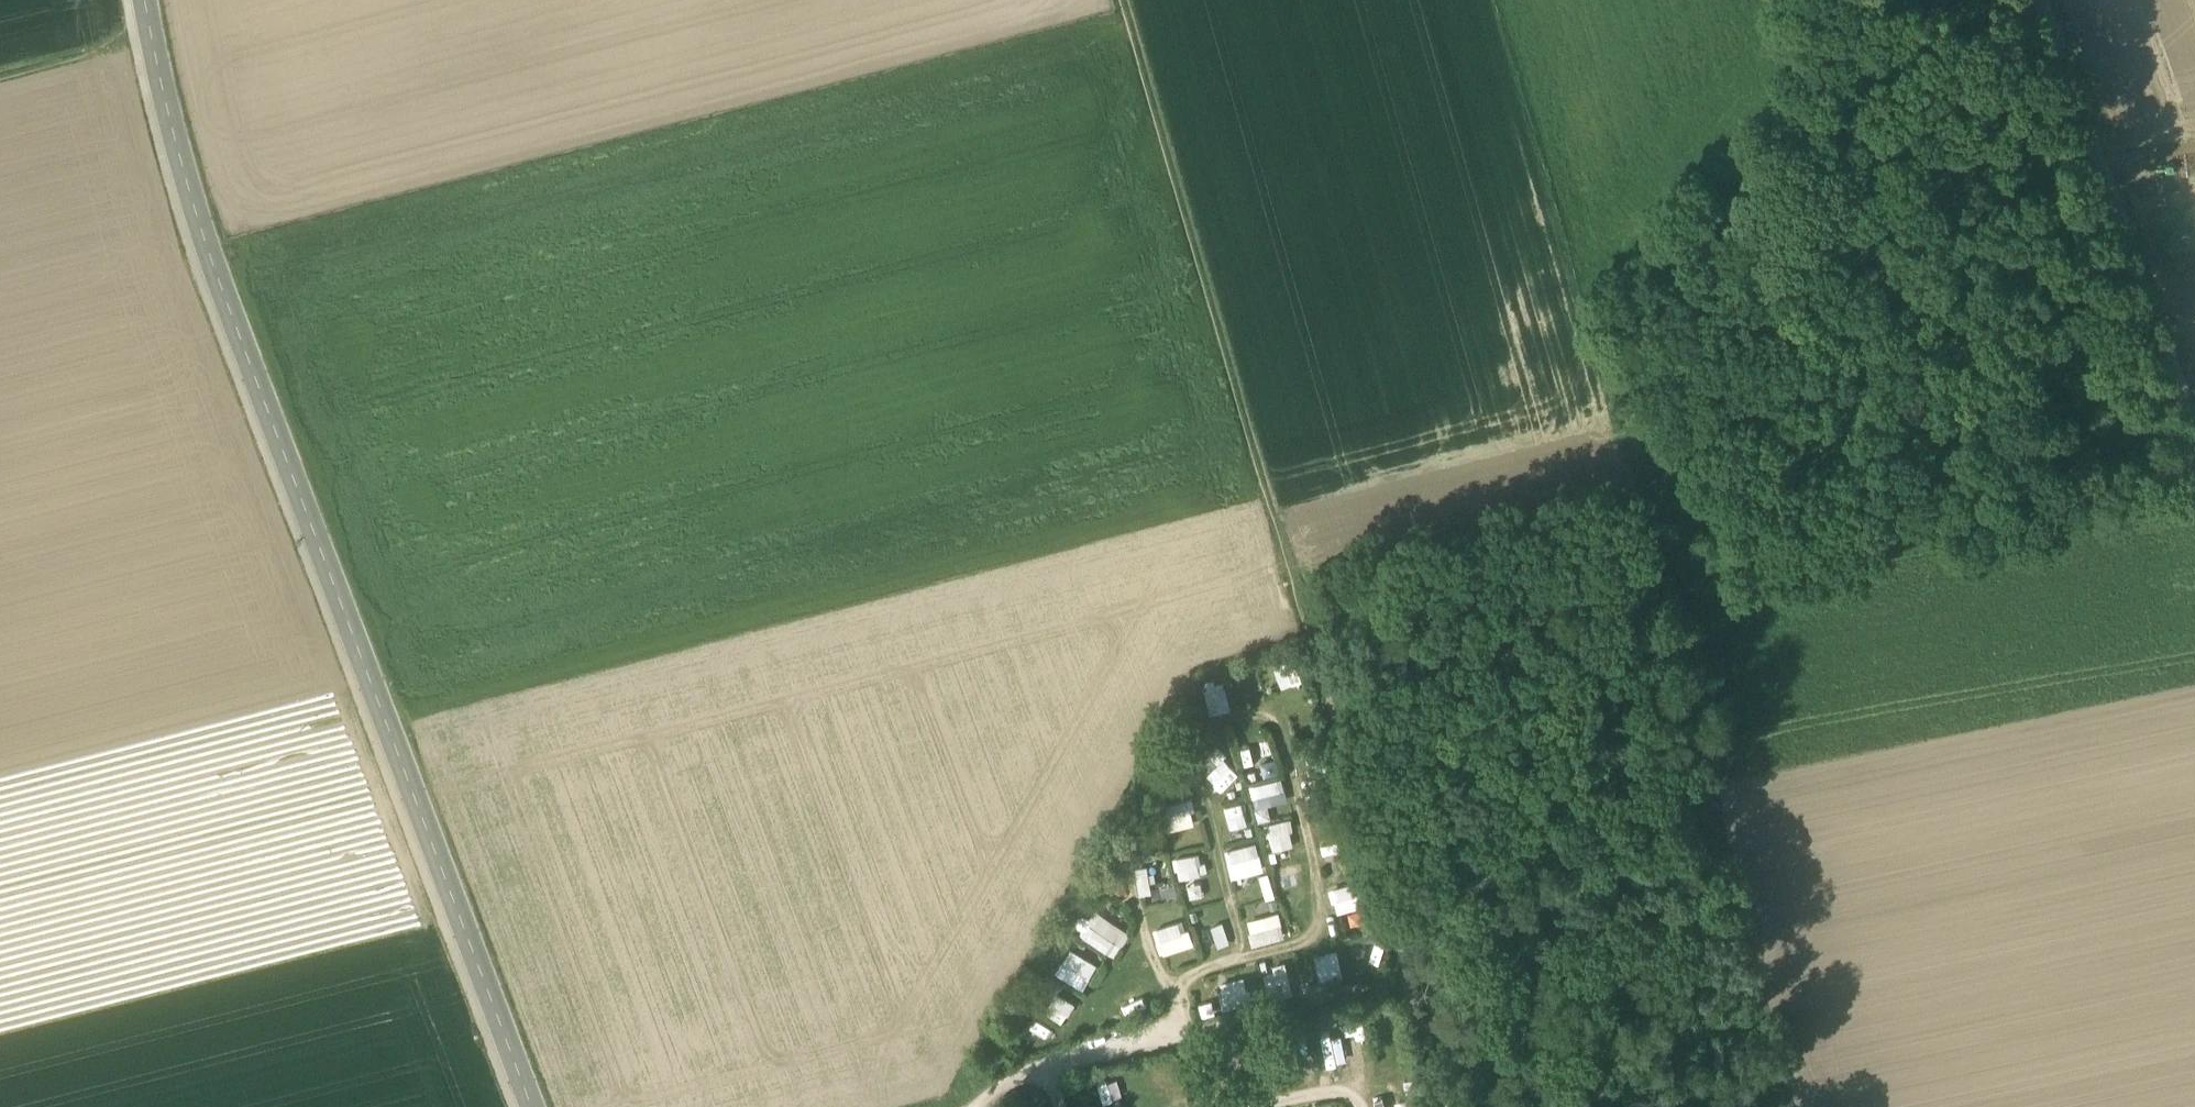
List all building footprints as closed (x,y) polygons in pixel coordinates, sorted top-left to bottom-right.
[(1233,760),(1209,766),(1215,787),(1239,781),(1233,760)] [(1251,784),(1259,819),(1271,816),(1268,803),(1287,799),(1282,777),(1251,784)] [(1163,803),(1167,828),(1196,823),(1192,798),(1163,803)] [(1224,806),(1230,827),(1249,822),(1243,800),(1224,806)] [(1289,816),(1267,822),(1274,849),(1296,843),(1289,816)] [(1348,829),(1318,836),(1325,866),(1355,858),(1348,829)] [(1257,840),(1224,848),(1232,877),(1264,869),(1257,840)] [(1177,876),(1204,875),(1203,852),(1176,854),(1177,876)] [(1297,863),(1278,865),(1280,885),(1299,882),(1297,863)] [(1330,886),(1336,910),(1366,902),(1359,879),(1330,886)] [(1114,955),(1131,932),(1096,906),(1078,929),(1114,955)] [(1280,911),(1247,917),(1252,942),(1285,936),(1280,911)] [(1153,927),(1162,953),(1193,943),(1184,917),(1153,927)] [(1071,947),(1058,971),(1084,985),(1097,961),(1071,947)] [(1245,978),(1223,979),(1224,1001),(1246,1000),(1245,978)]
